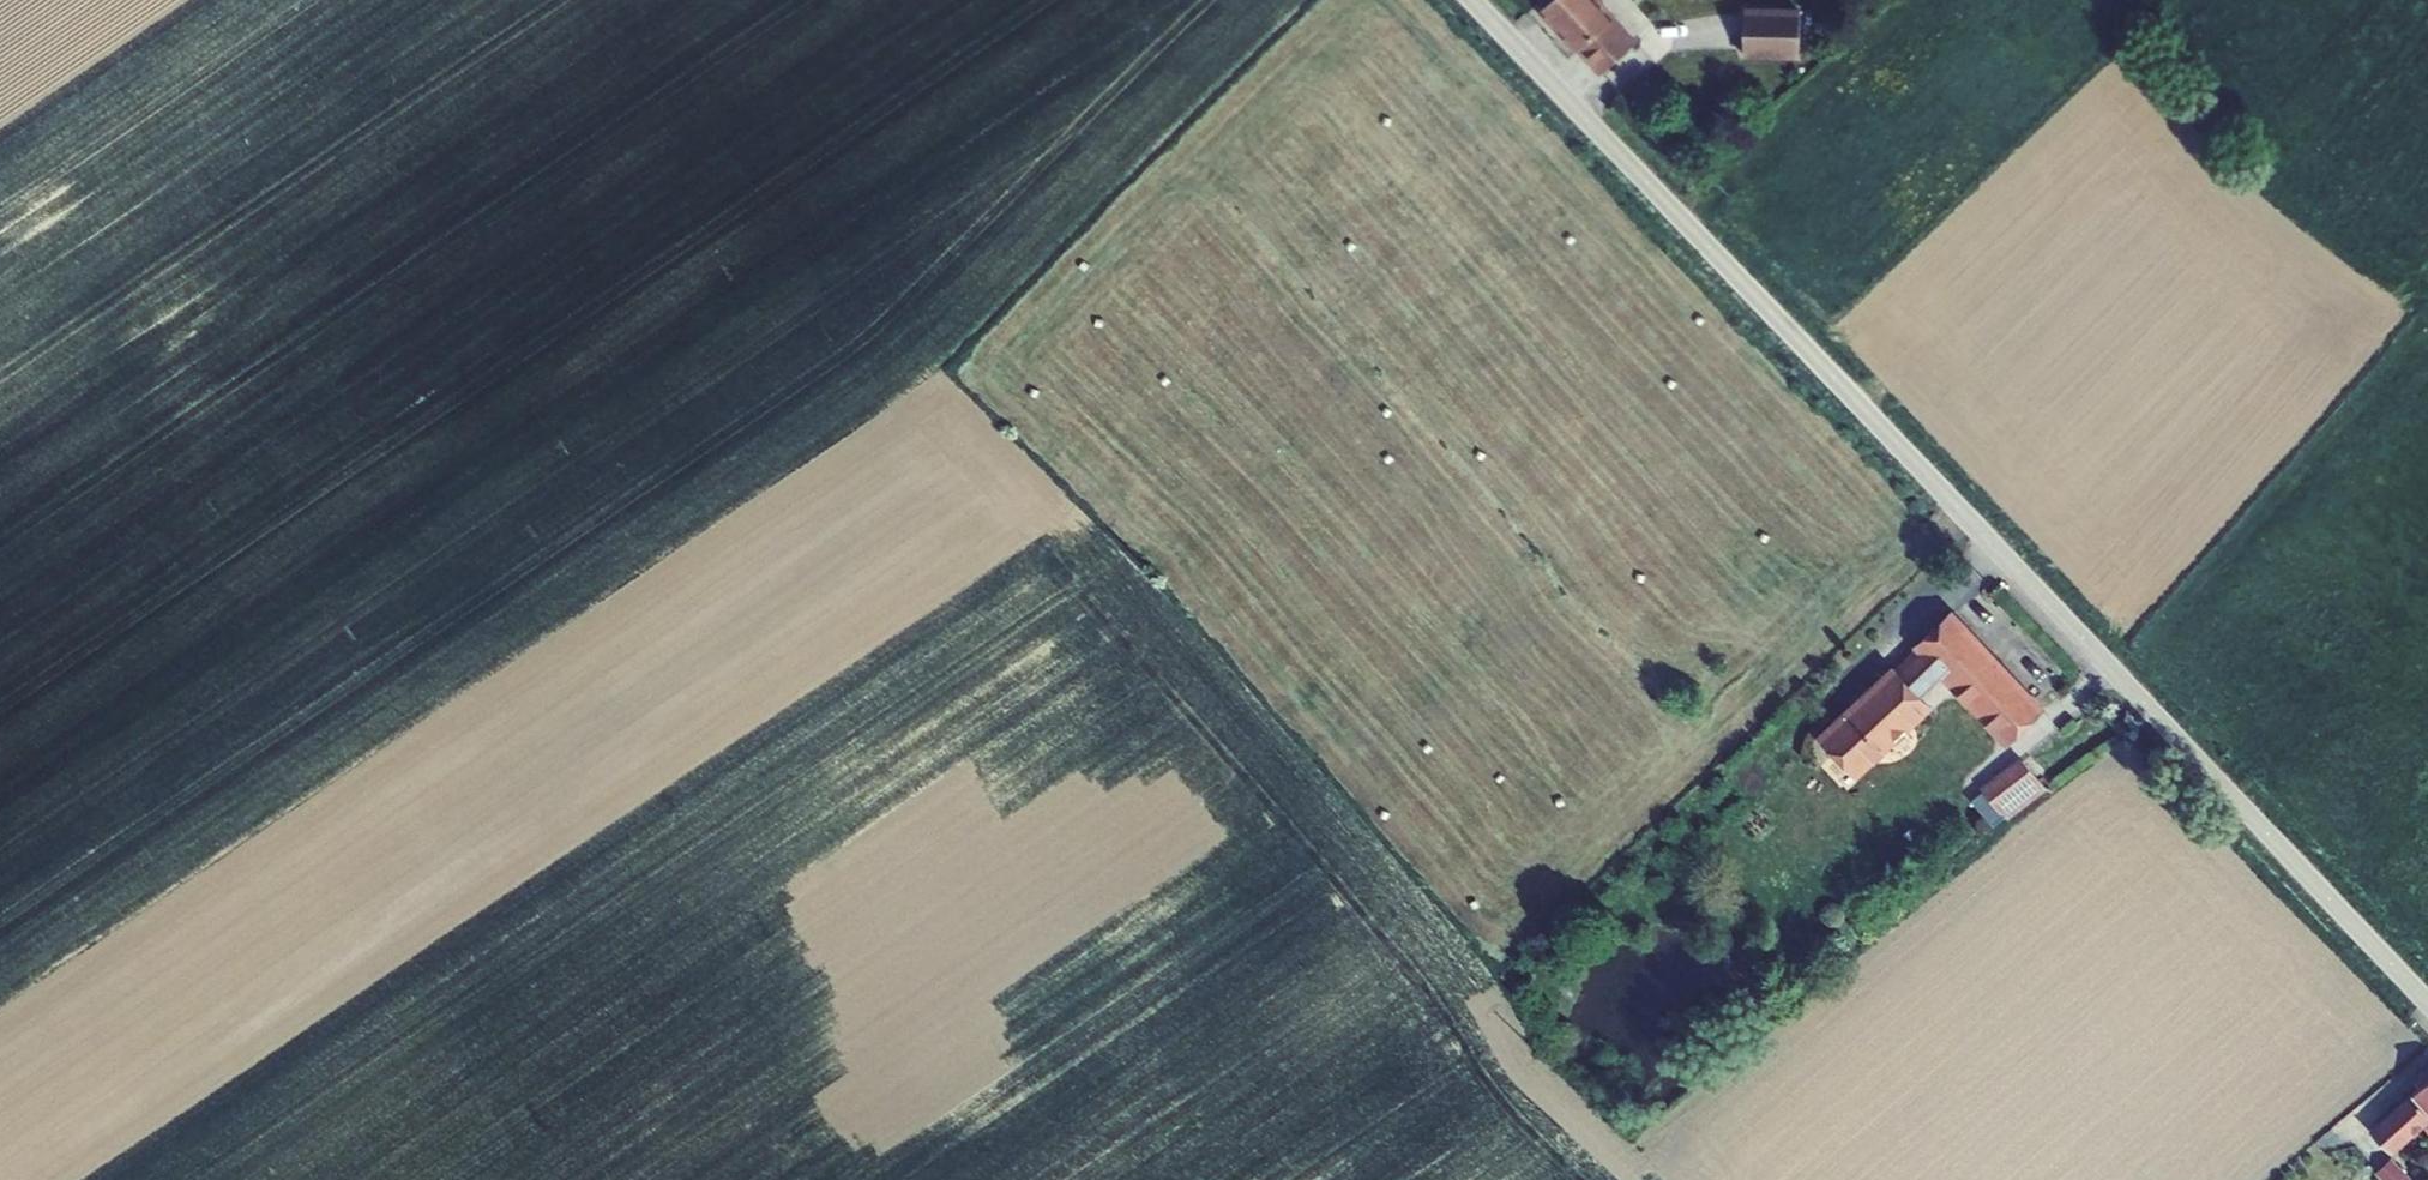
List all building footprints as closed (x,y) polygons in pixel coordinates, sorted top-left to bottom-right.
[(1636,42),(1614,18),(1616,16),(1601,0),(1550,0),(1537,13),(1574,54),(1576,52),(1598,76),(1636,42)] [(1799,8),(1744,7),(1742,60),(1799,60),(1799,8)] [(1816,739),(1858,783),(1932,709),(1921,698),(1941,680),(2006,749),(2046,711),(1952,612),(1912,649),(1914,652),(1919,657),(1901,677),(1895,671),(1892,667),(1816,739)] [(1919,657),(1914,652),(1895,671),(1901,677),(1919,657)] [(2020,758),(1979,789),(1983,793),(2004,819),(2007,823),(2047,792),(2020,758)] [(2004,819),(1983,793),(1972,803),(1992,828),(2004,819)] [(2393,1157),(2424,1129),(2427,1134),(2427,1084),(2370,1133),(2393,1157)] [(2391,1159),(2375,1175),(2380,1179),(2411,1179),(2391,1159)]
